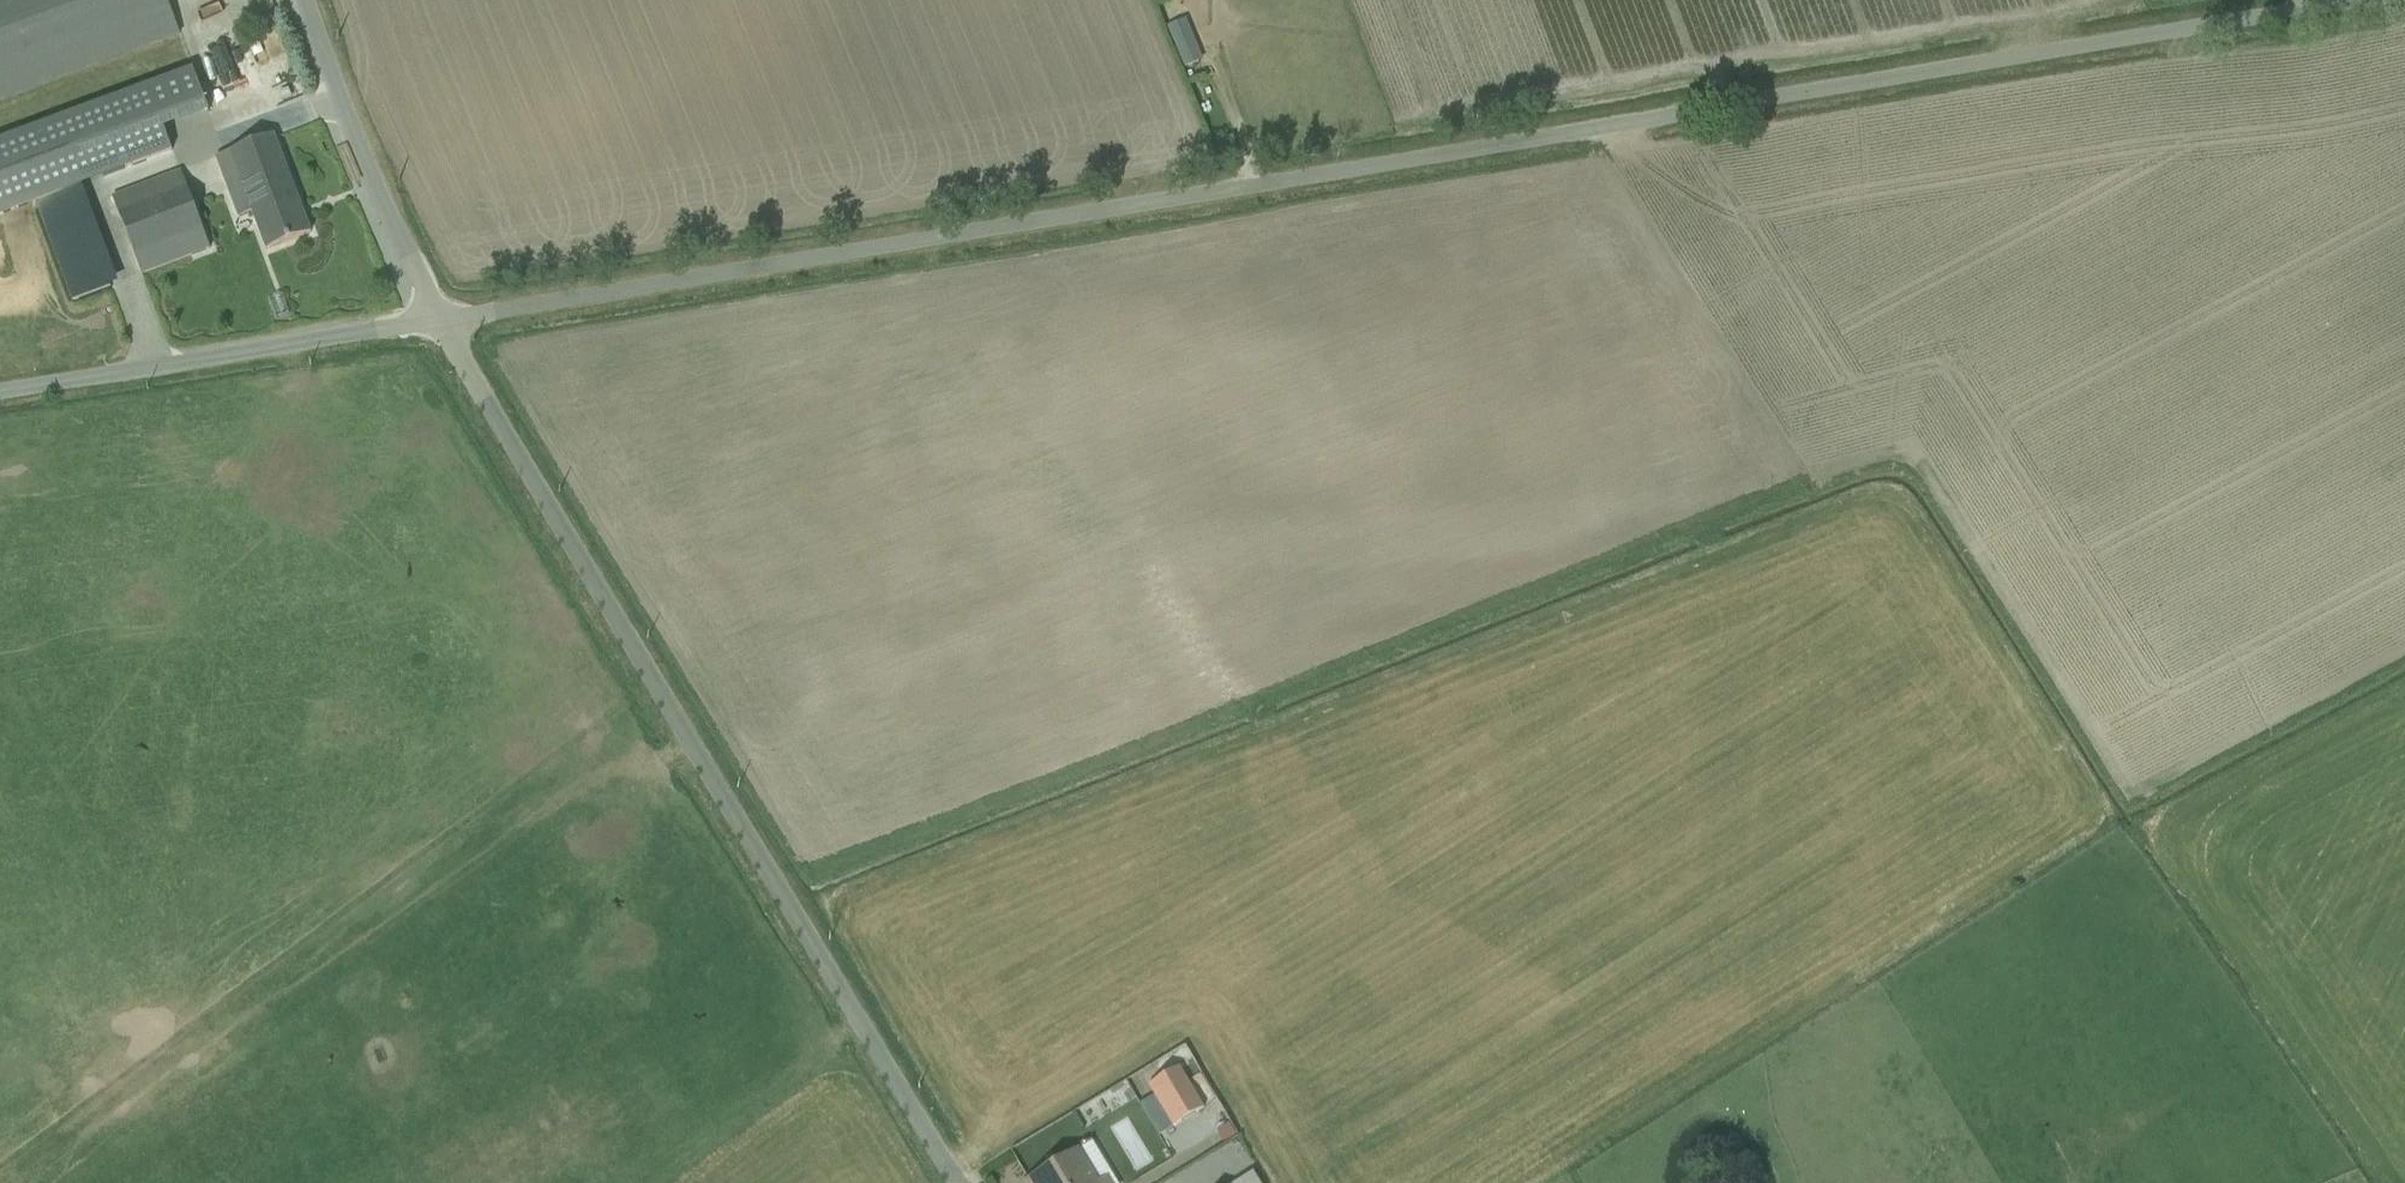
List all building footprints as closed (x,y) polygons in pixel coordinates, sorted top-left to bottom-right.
[(186,37),(172,0),(0,0),(0,105),(186,37)] [(172,152),(164,131),(210,114),(193,68),(0,137),(0,214),(172,152)] [(252,250),(305,231),(271,137),(218,156),(252,250)] [(228,200),(153,221),(167,272),(242,251),(228,200)] [(1182,1093),(1172,1097),(1187,1129),(1234,1108),(1213,1060),(1175,1077),(1182,1093)] [(1088,1144),(1020,1179),(1022,1182),(1108,1182),(1088,1144)] [(1254,1182),(1293,1182),(1283,1167),(1254,1182)]
